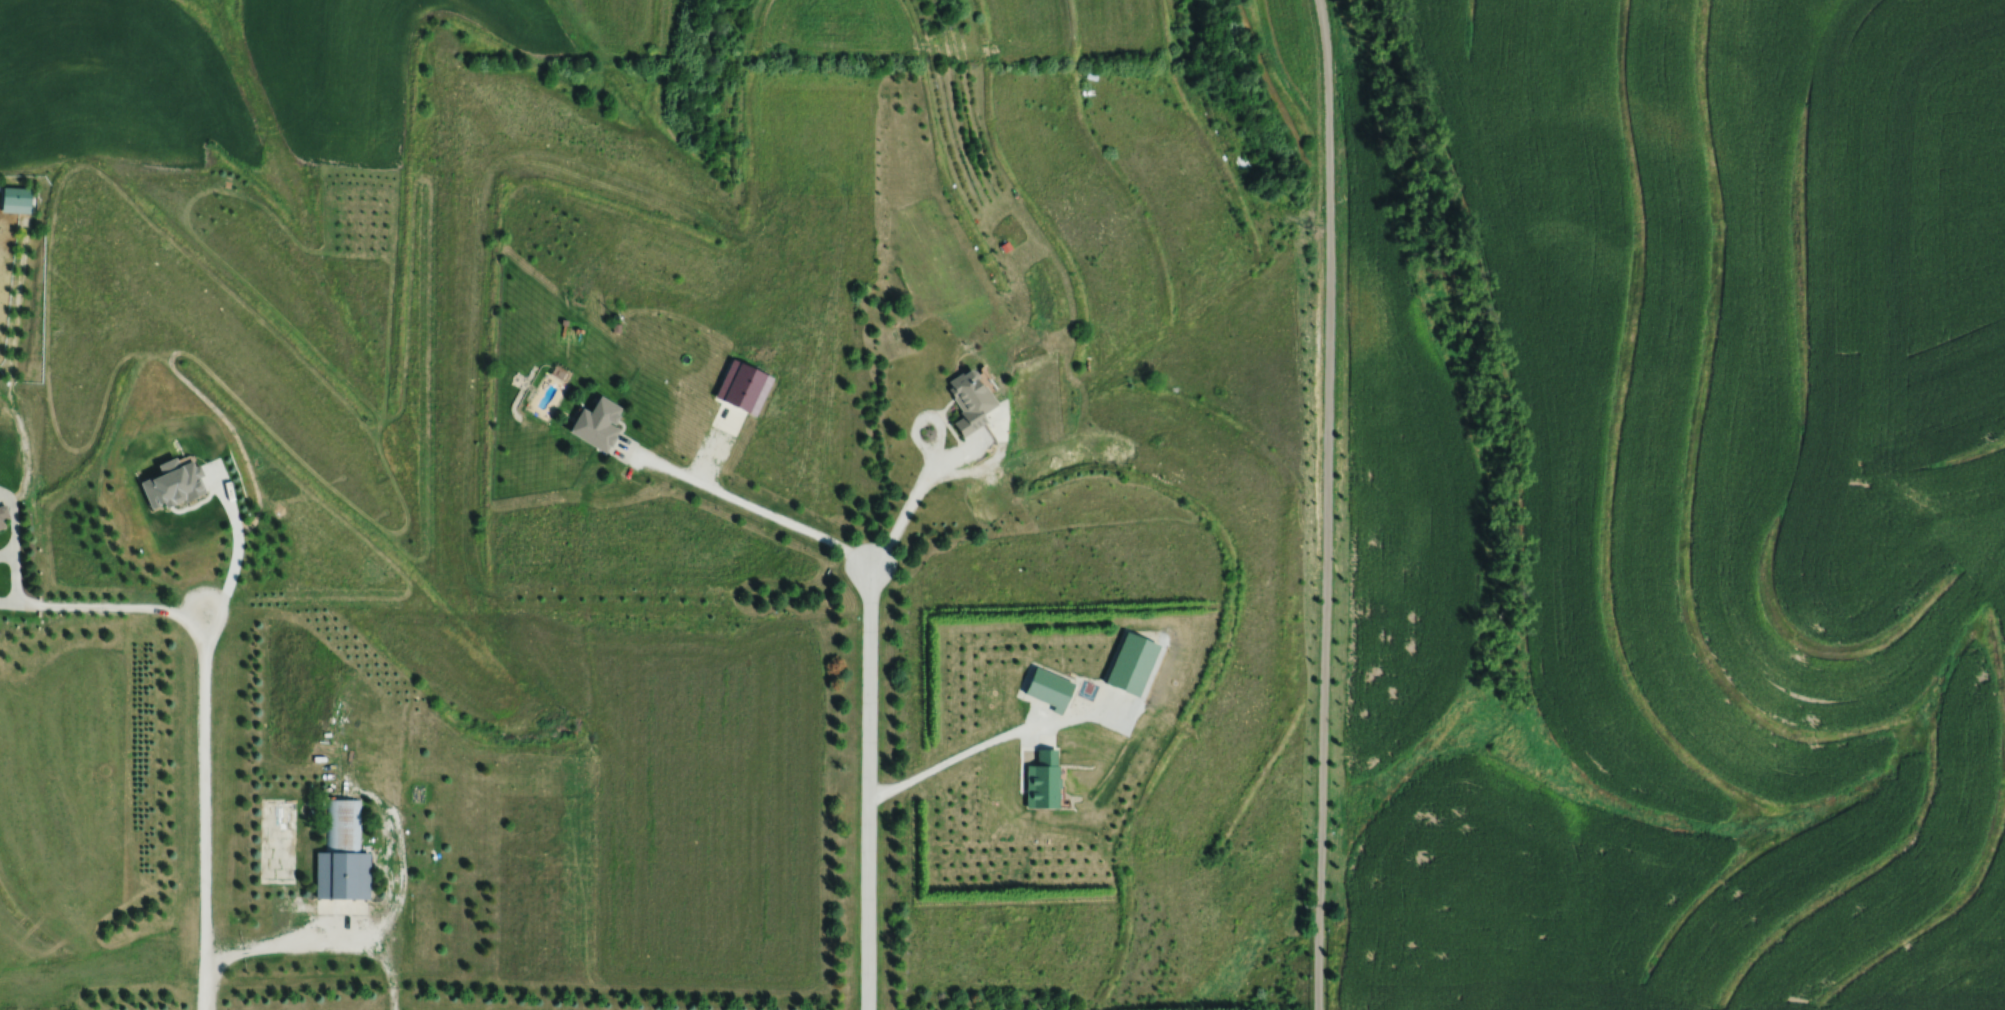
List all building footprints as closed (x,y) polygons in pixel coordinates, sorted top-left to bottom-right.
[(965,416),(954,422),(962,437),(988,422),(984,414),(996,406),(974,368),(946,384),(965,416)] [(622,408),(599,396),(590,414),(581,409),(568,434),(607,454),(619,430),(613,427),(622,408)] [(370,853),(359,853),(360,800),(325,800),(325,852),(316,852),(315,898),(369,899),(370,853)]
